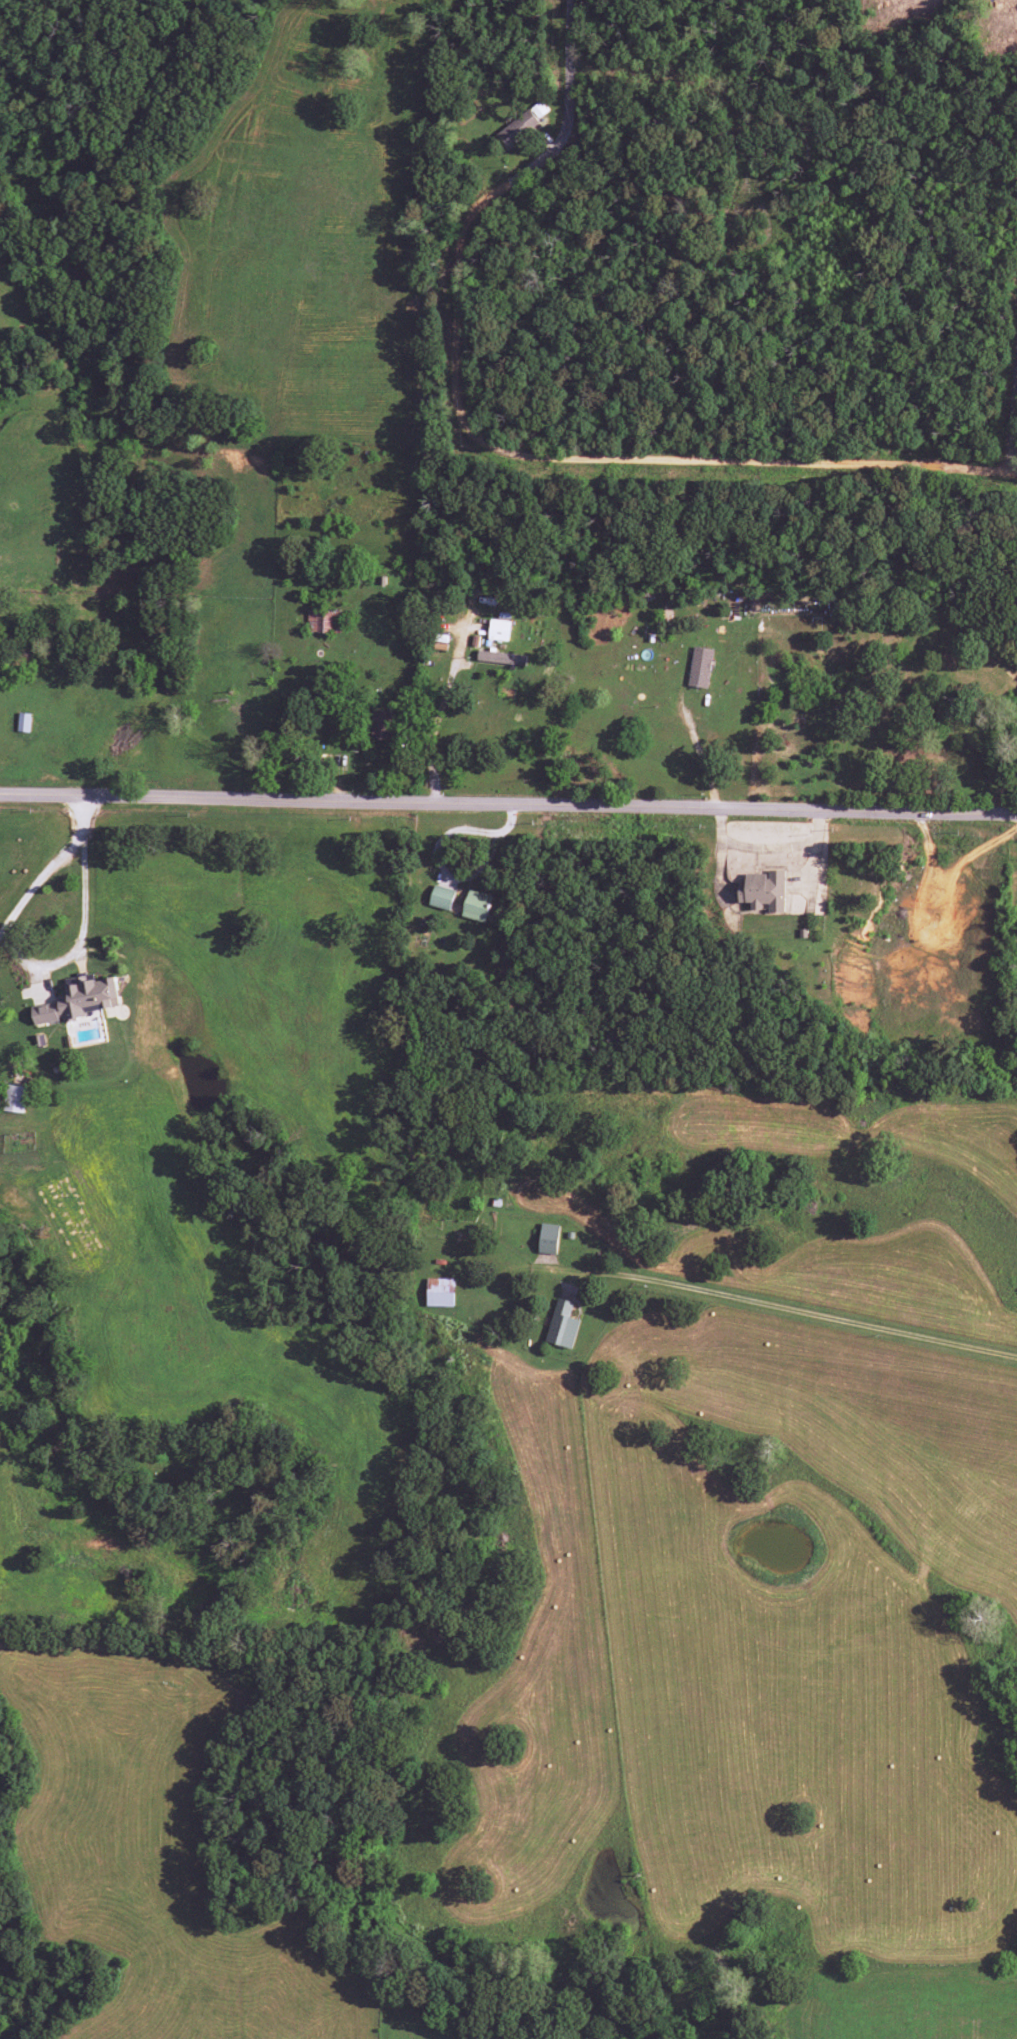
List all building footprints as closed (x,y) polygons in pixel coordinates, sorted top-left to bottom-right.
[(538,119),(547,111),(539,102),(530,110),(538,119)] [(540,124),(528,109),(495,136),(507,150),(540,124)] [(333,611),(309,609),(308,631),(332,632),(333,611)] [(509,621),(490,620),(488,640),(507,641),(509,621)] [(712,649),(692,647),(688,687),(709,688),(712,649)] [(477,663),(526,665),(527,654),(478,652),(477,663)] [(17,731),(29,733),(31,714),(19,713),(17,731)] [(784,912),(784,871),(767,871),(767,874),(745,874),(745,882),(738,882),(738,903),(751,903),(750,910),(761,910),(761,904),(768,904),(768,912),(784,912)] [(455,891),(435,885),(429,905),(449,911),(455,891)] [(493,896),(469,889),(462,917),(485,923),(493,896)] [(31,1008),(35,1026),(63,1020),(63,1021),(121,1007),(114,977),(95,982),(94,977),(72,982),(71,979),(66,980),(69,994),(57,996),(59,1001),(31,1008)] [(25,1087),(4,1085),(2,1111),(23,1113),(25,1087)] [(560,1226),(542,1223),(538,1253),(556,1255),(560,1226)] [(454,1307),(454,1279),(427,1279),(427,1306),(454,1307)] [(545,1342),(573,1349),(580,1320),(569,1318),(573,1302),(557,1298),(545,1342)]
